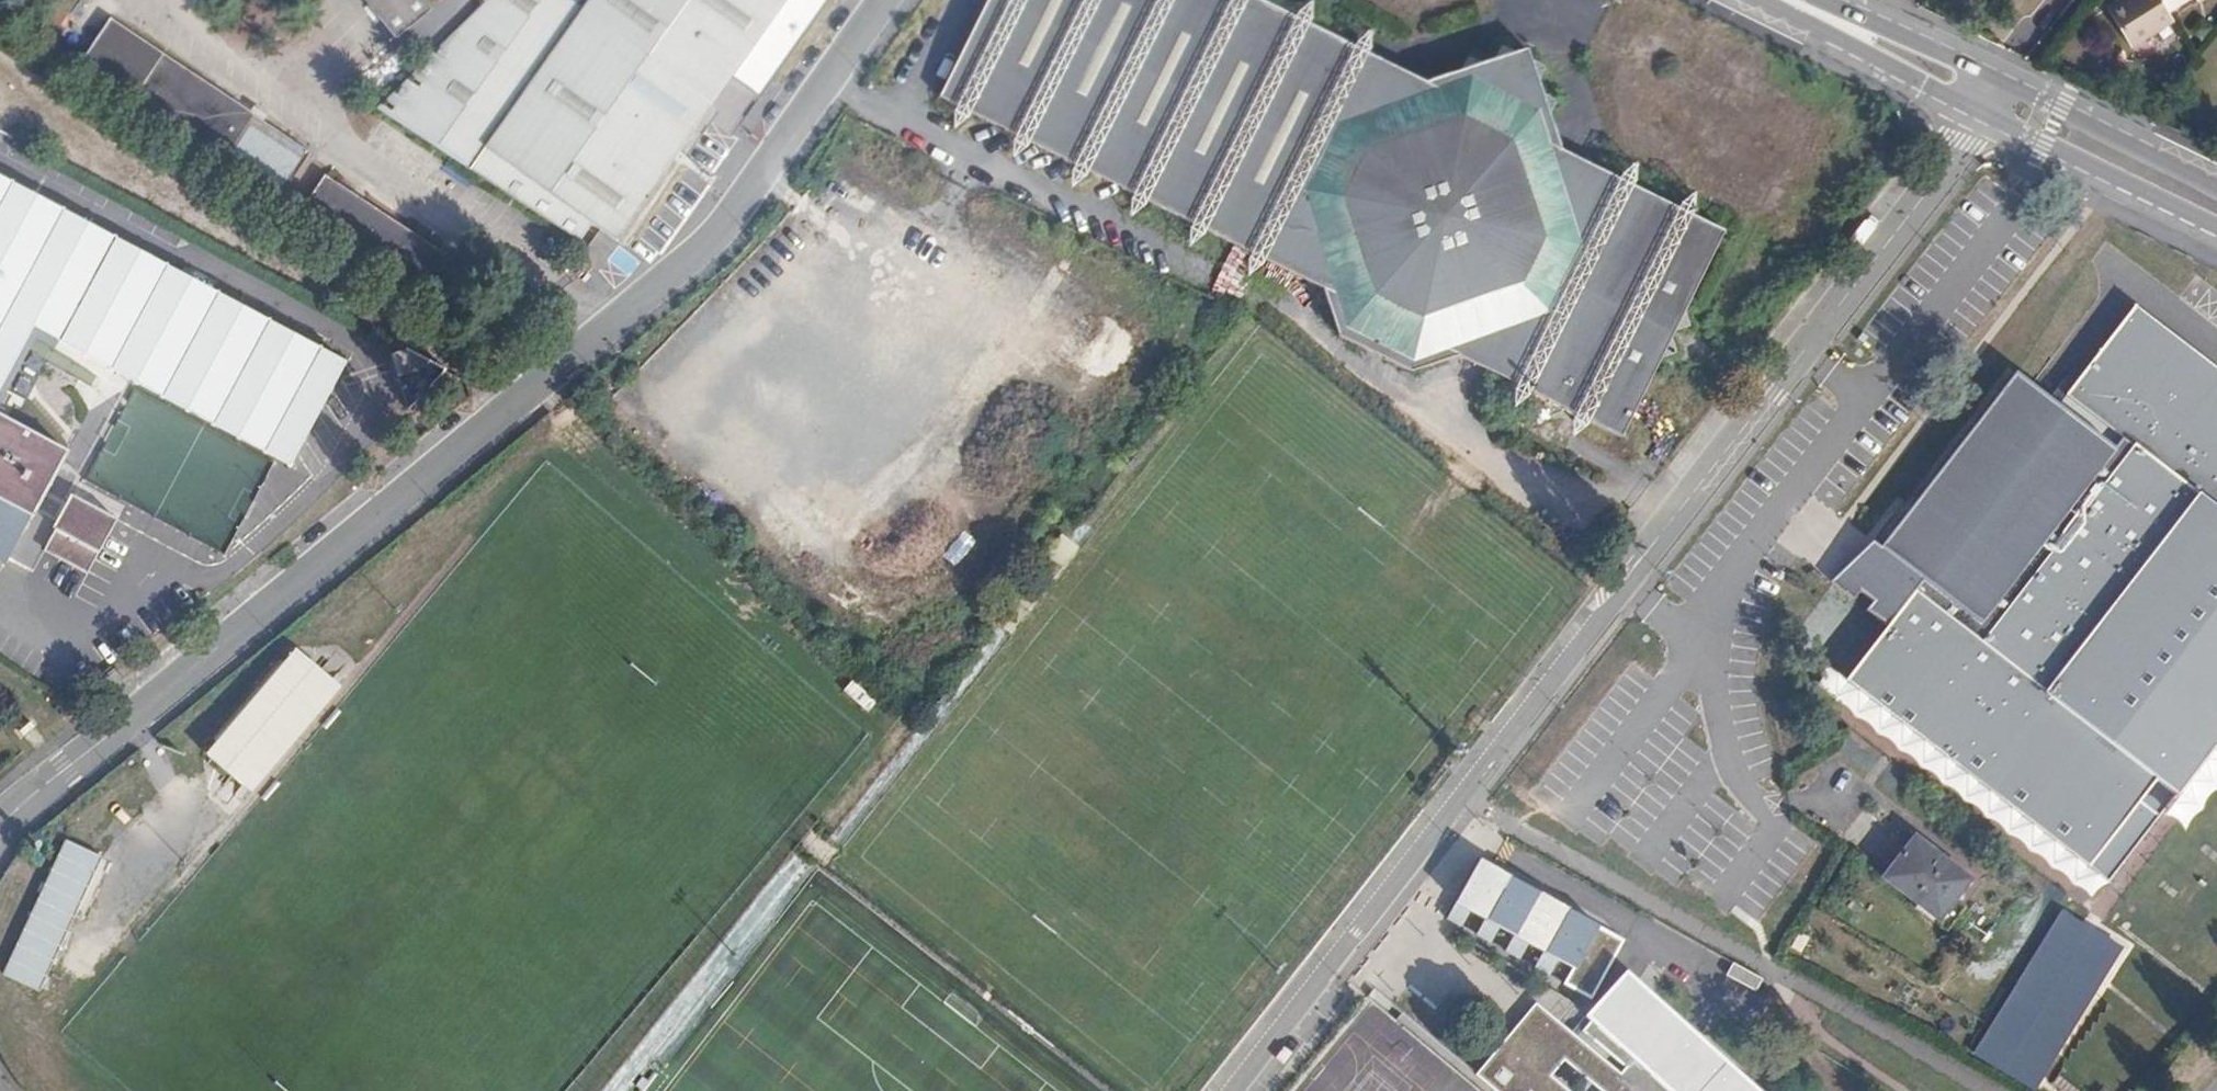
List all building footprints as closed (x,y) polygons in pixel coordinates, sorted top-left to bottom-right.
[(398,38),(431,11),(423,0),(368,0),(398,38)] [(495,13),(390,116),(579,244),(593,225),(617,242),(713,108),(740,127),(832,0),(594,0),(585,12),(568,0),(491,0),(484,7),(495,13)] [(1260,0),(991,0),(983,16),(941,98),(1145,199),(1325,289),(1340,335),(1414,373),(1460,357),(1624,439),(1663,362),(1678,356),(1673,341),(1676,335),(1693,328),(1688,312),(1727,234),(1563,151),(1529,49),(1426,84),(1260,0)] [(2154,0),(2121,0),(2104,10),(2127,48),(2168,25),(2155,3),(2154,0)] [(110,19),(82,62),(284,196),(312,155),(251,113),(110,19)] [(30,328),(180,405),(163,439),(260,490),(270,472),(285,480),(293,465),(297,466),(352,362),(0,176),(0,386),(30,328)] [(328,178),(303,215),(442,308),(467,270),(328,178)] [(1895,541),(1885,534),(1847,565),(1831,577),(1853,594),(1862,583),(1878,596),(1870,607),(1892,624),(1847,681),(2108,884),(2216,745),(2216,367),(2139,307),(2068,399),(2033,368),(1895,541)] [(403,376),(436,368),(412,355),(394,359),(403,376)] [(6,564),(68,451),(0,414),(0,561),(6,564)] [(30,577),(86,607),(130,527),(74,498),(30,577)] [(250,791),(252,791),(343,687),(302,653),(294,661),(282,659),(216,735),(217,750),(211,757),(250,791)] [(1885,879),(1939,921),(1970,882),(1915,839),(1885,879)] [(42,989),(103,857),(71,842),(9,974),(42,989)] [(1566,982),(1592,997),(1625,939),(1483,858),(1450,917),(1463,924),(1472,908),(1487,917),(1478,933),(1493,941),(1502,925),(1516,933),(1506,949),(1521,957),(1530,941),(1546,950),(1537,966),(1551,974),(1560,958),(1574,966),(1566,982)] [(819,874),(811,885),(824,894),(832,884),(819,874)] [(2062,909),(1974,1053),(2035,1090),(2124,947),(2062,909)] [(1478,1071),(1500,1090),(1770,1090),(1627,963),(1583,1013),(1591,1022),(1584,1028),(1624,1065),(1620,1073),(1531,1000),(1478,1071)]
